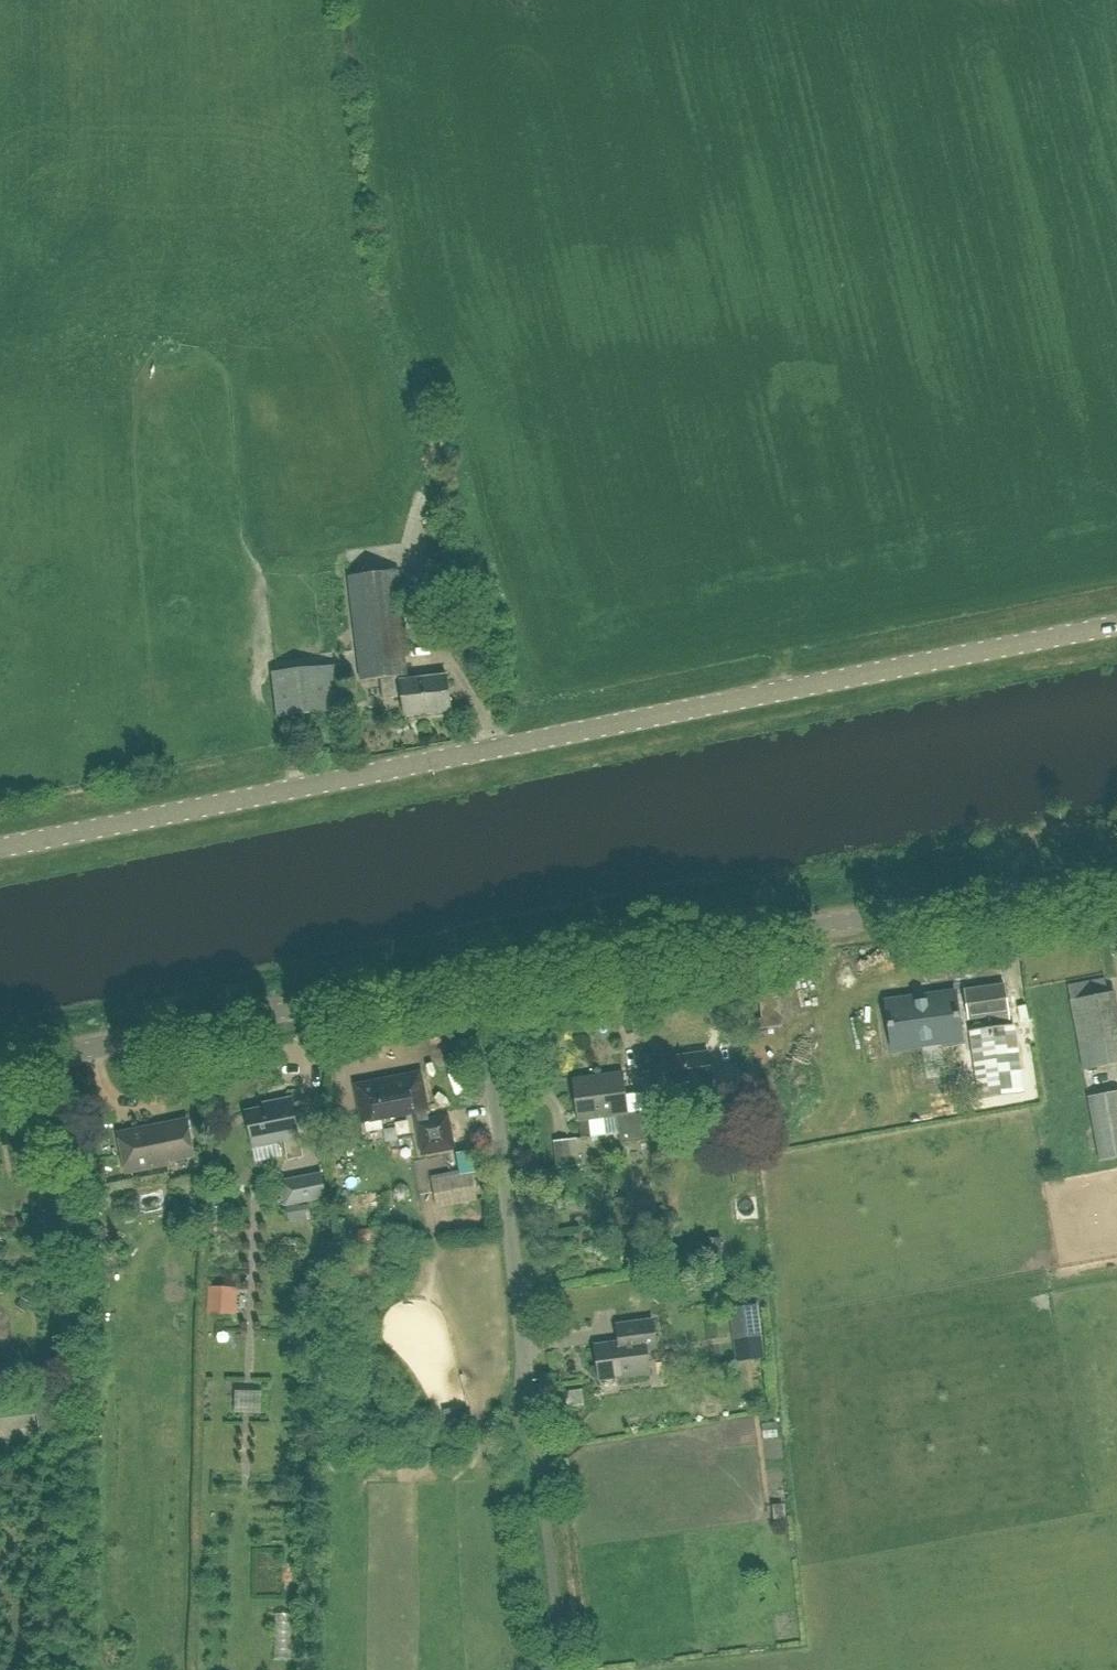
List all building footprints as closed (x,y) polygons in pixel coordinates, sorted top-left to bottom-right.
[(407,657),(399,572),(348,578),(360,682),(378,680),(380,698),(401,696),(403,718),(449,713),(447,695),(448,695),(448,690),(446,690),(445,677),(400,682),(400,677),(406,677),(404,657),(407,657)] [(343,711),(338,667),(273,673),(278,718),(343,711)] [(1007,981),(966,983),(968,1018),(973,1017),(972,1001),(1008,998),(1007,981)] [(1104,982),(1067,989),(1083,1072),(1116,1065),(1116,1052),(1104,982)] [(955,992),(885,1003),(893,1051),(923,1046),(921,1029),(938,1026),(940,1044),(962,1040),(955,992)] [(974,1005),(976,1018),(1012,1011),(1009,998),(974,1005)] [(1016,1020),(1021,1039),(1031,1036),(1026,1017),(1016,1020)] [(786,1034),(782,1020),(759,1026),(763,1040),(786,1034)] [(1014,1027),(970,1033),(980,1098),(1023,1092),(1014,1027)] [(712,1082),(708,1052),(670,1057),(674,1087),(677,1087),(679,1100),(702,1097),(700,1084),(712,1082)] [(598,1076),(603,1118),(617,1116),(621,1144),(651,1140),(647,1111),(628,1114),(623,1073),(598,1076)] [(429,1121),(420,1074),(356,1086),(363,1123),(415,1113),(422,1154),(453,1148),(447,1118),(429,1121)] [(603,1118),(598,1076),(572,1080),(578,1122),(579,1121),(581,1139),(591,1137),(589,1120),(603,1118)] [(1087,1098),(1098,1161),(1116,1157),(1116,1093),(1087,1098)] [(302,1157),(291,1100),(274,1103),(275,1107),(246,1113),(253,1147),(285,1141),(288,1160),(302,1157)] [(194,1157),(187,1120),(118,1134),(126,1174),(169,1165),(168,1162),(194,1157)] [(369,1141),(365,1124),(351,1126),(355,1144),(369,1141)] [(574,1167),(570,1141),(554,1143),(557,1169),(574,1167)] [(476,1172),(436,1178),(439,1206),(480,1201),(476,1172)] [(327,1198),(322,1173),(280,1182),(285,1206),(327,1198)] [(633,1224),(629,1197),(613,1200),(617,1226),(633,1224)] [(214,1286),(213,1314),(241,1314),(241,1286),(214,1286)] [(761,1335),(756,1304),(728,1308),(733,1339),(761,1335)] [(656,1348),(653,1320),(617,1325),(619,1343),(595,1346),(600,1380),(649,1373),(646,1350),(656,1348)] [(582,1403),(580,1389),(562,1391),(564,1405),(582,1403)]
